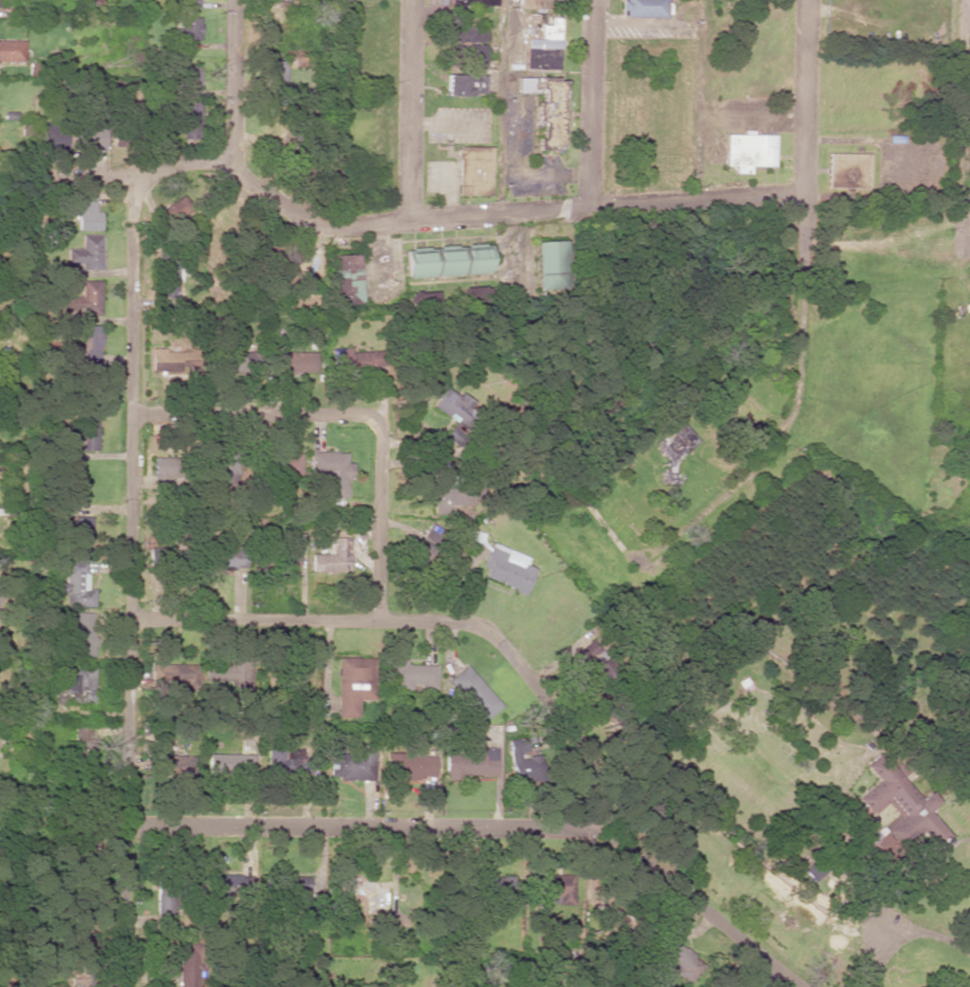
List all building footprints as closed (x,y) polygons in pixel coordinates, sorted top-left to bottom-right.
[(177,8),(198,9),(198,0),(177,0),(177,8)] [(518,9),(545,9),(545,0),(518,0),(518,9)] [(622,16),(666,17),(666,0),(622,0),(622,16)] [(524,69),(538,69),(538,63),(558,64),(559,16),(525,15),(524,69)] [(178,40),(200,40),(199,17),(177,17),(178,40)] [(484,43),(484,26),(451,27),(452,44),(484,43)] [(24,41),(0,41),(0,63),(24,62),(24,41)] [(285,61),(267,61),(266,93),(285,93),(285,61)] [(200,66),(181,65),(180,98),(182,98),(181,139),(200,139),(201,107),(200,107),(201,96),(199,96),(200,66)] [(531,78),(516,78),(517,92),(531,92),(531,78)] [(562,79),(537,79),(537,93),(540,93),(540,103),(535,102),(535,121),(540,121),(540,146),(561,146),(562,79)] [(78,121),(78,132),(73,133),(73,147),(105,146),(104,121),(78,121)] [(750,166),(774,166),(775,136),(725,135),(724,166),(735,167),(735,174),(750,174),(750,166)] [(488,196),(488,147),(457,147),(456,196),(488,196)] [(868,154),(828,153),(827,188),(867,189),(868,154)] [(101,231),(101,212),(95,212),(95,193),(77,193),(77,230),(101,231)] [(101,270),(102,235),(81,234),(81,249),(66,249),(66,264),(82,264),(82,270),(101,270)] [(565,241),(535,241),(536,290),(560,290),(560,271),(565,271),(565,241)] [(404,250),(406,278),(489,272),(487,245),(404,250)] [(286,270),(311,278),(317,260),(292,251),(286,270)] [(331,305),(360,305),(359,254),(329,256),(331,305)] [(101,281),(82,281),(82,297),(63,297),(63,315),(101,315),(101,281)] [(99,325),(80,326),(81,357),(78,357),(78,367),(100,366),(99,325)] [(331,349),(332,367),(380,364),(379,350),(350,351),(350,348),(331,349)] [(180,370),(180,363),(194,363),(194,351),(149,350),(149,370),(180,370)] [(314,352),(271,353),(271,374),(315,372),(314,352)] [(432,405),(455,420),(444,438),(457,446),(478,413),(469,407),(473,402),(460,393),(458,396),(443,387),(432,405)] [(97,417),(79,417),(78,450),(96,451),(97,417)] [(326,497),(345,497),(345,480),(351,480),(350,463),(345,463),(345,452),(312,452),(312,471),(325,471),(326,497)] [(300,454),(291,454),(291,465),(300,465),(300,454)] [(431,514),(445,514),(445,506),(458,506),(458,474),(431,474),(431,514)] [(480,498),(481,487),(464,487),(464,498),(480,498)] [(89,518),(68,518),(69,554),(90,554),(89,518)] [(417,546),(429,552),(439,531),(427,525),(417,546)] [(310,555),(311,574),(350,573),(350,538),(334,538),(334,554),(310,555)] [(525,565),(528,558),(490,542),(480,567),(486,569),(482,577),(524,594),(534,569),(525,565)] [(300,546),(284,545),(284,552),(270,552),(269,563),(300,564),(300,546)] [(207,570),(246,569),(245,547),(206,548),(207,570)] [(93,607),(93,589),(86,589),(87,561),(66,561),(65,607),(93,607)] [(92,657),(93,613),(73,613),(72,656),(92,657)] [(358,718),(359,700),(373,701),(374,658),(337,657),(336,717),(358,718)] [(437,665),(406,665),(406,660),(393,660),(393,690),(437,689),(437,665)] [(501,705),(465,665),(447,682),(484,721),(501,705)] [(93,704),(94,668),(65,667),(64,694),(76,694),(76,703),(93,704)] [(373,781),(374,746),(356,746),(356,752),(334,751),(333,780),(373,781)] [(496,748),(476,748),(475,755),(444,754),(444,777),(495,778),(496,748)] [(266,776),(312,776),(312,750),(266,750),(266,776)] [(207,773),(252,775),(253,755),(208,753),(207,773)] [(858,847),(877,871),(922,835),(939,856),(953,844),(927,811),(937,803),(928,792),(917,801),(879,753),(864,765),(877,781),(855,798),(867,813),(887,796),(902,816),(884,830),(882,828),(858,847)] [(539,777),(538,756),(519,757),(518,754),(510,754),(511,778),(539,777)] [(154,755),(154,777),(195,778),(195,756),(154,755)] [(435,756),(387,756),(387,779),(435,779),(435,756)] [(512,877),(472,876),(471,897),(497,898),(497,894),(512,894),(512,877)] [(197,986),(196,940),(177,941),(178,986),(195,986),(197,986)]
